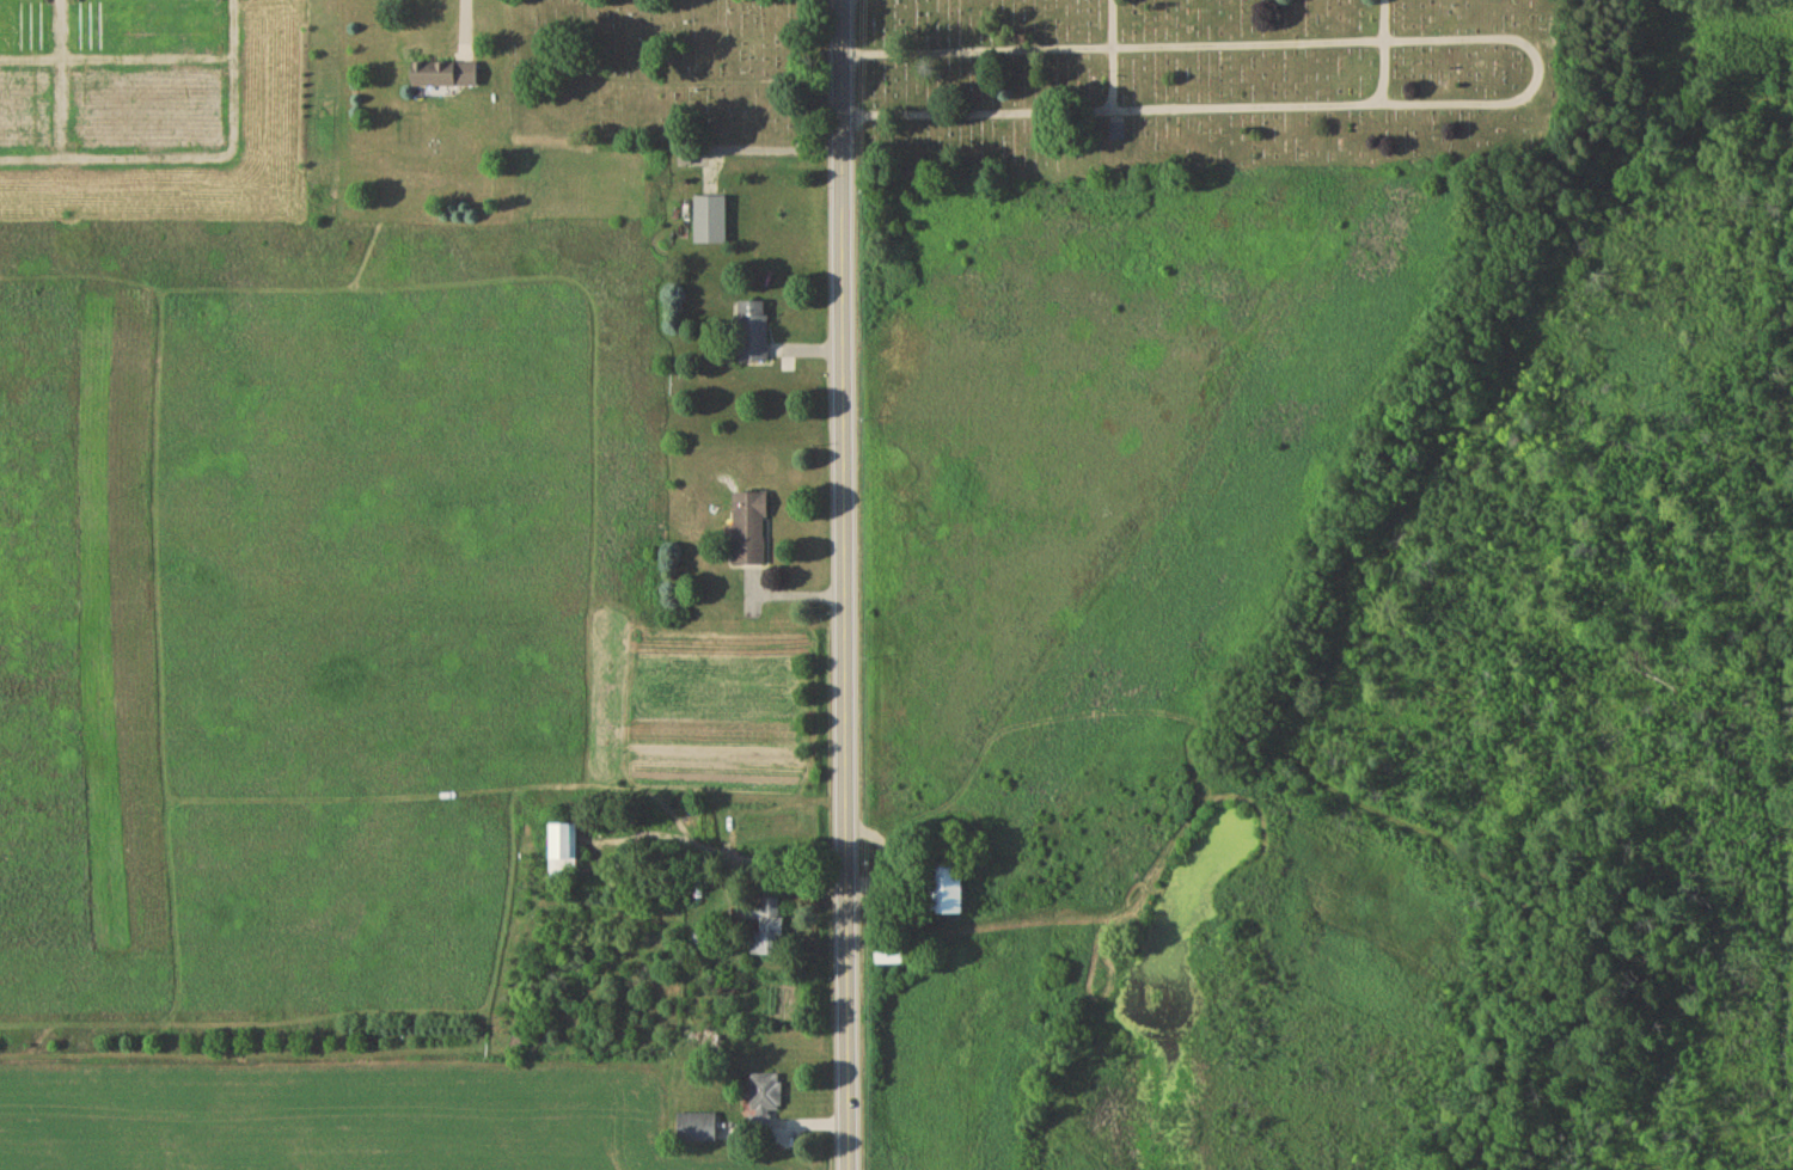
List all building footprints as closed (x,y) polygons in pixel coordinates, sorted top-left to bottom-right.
[(479,65),(415,65),(415,91),(479,91),(479,65)] [(1126,122),(1111,122),(1110,142),(1126,143),(1126,122)] [(696,199),(696,248),(728,248),(728,199),(696,199)] [(770,367),(770,305),(737,305),(737,367),(770,367)] [(735,497),(735,569),(769,569),(769,497),(735,497)] [(550,826),(551,880),(575,880),(574,826),(550,826)] [(967,915),(967,866),(935,866),(935,915),(967,915)] [(749,957),(786,956),(785,899),(747,900),(749,957)] [(907,967),(907,946),(878,946),(878,967),(907,967)] [(770,1122),(770,1113),(782,1113),(782,1076),(753,1076),(753,1122),(770,1122)] [(718,1144),(718,1116),(679,1116),(679,1145),(718,1144)]
